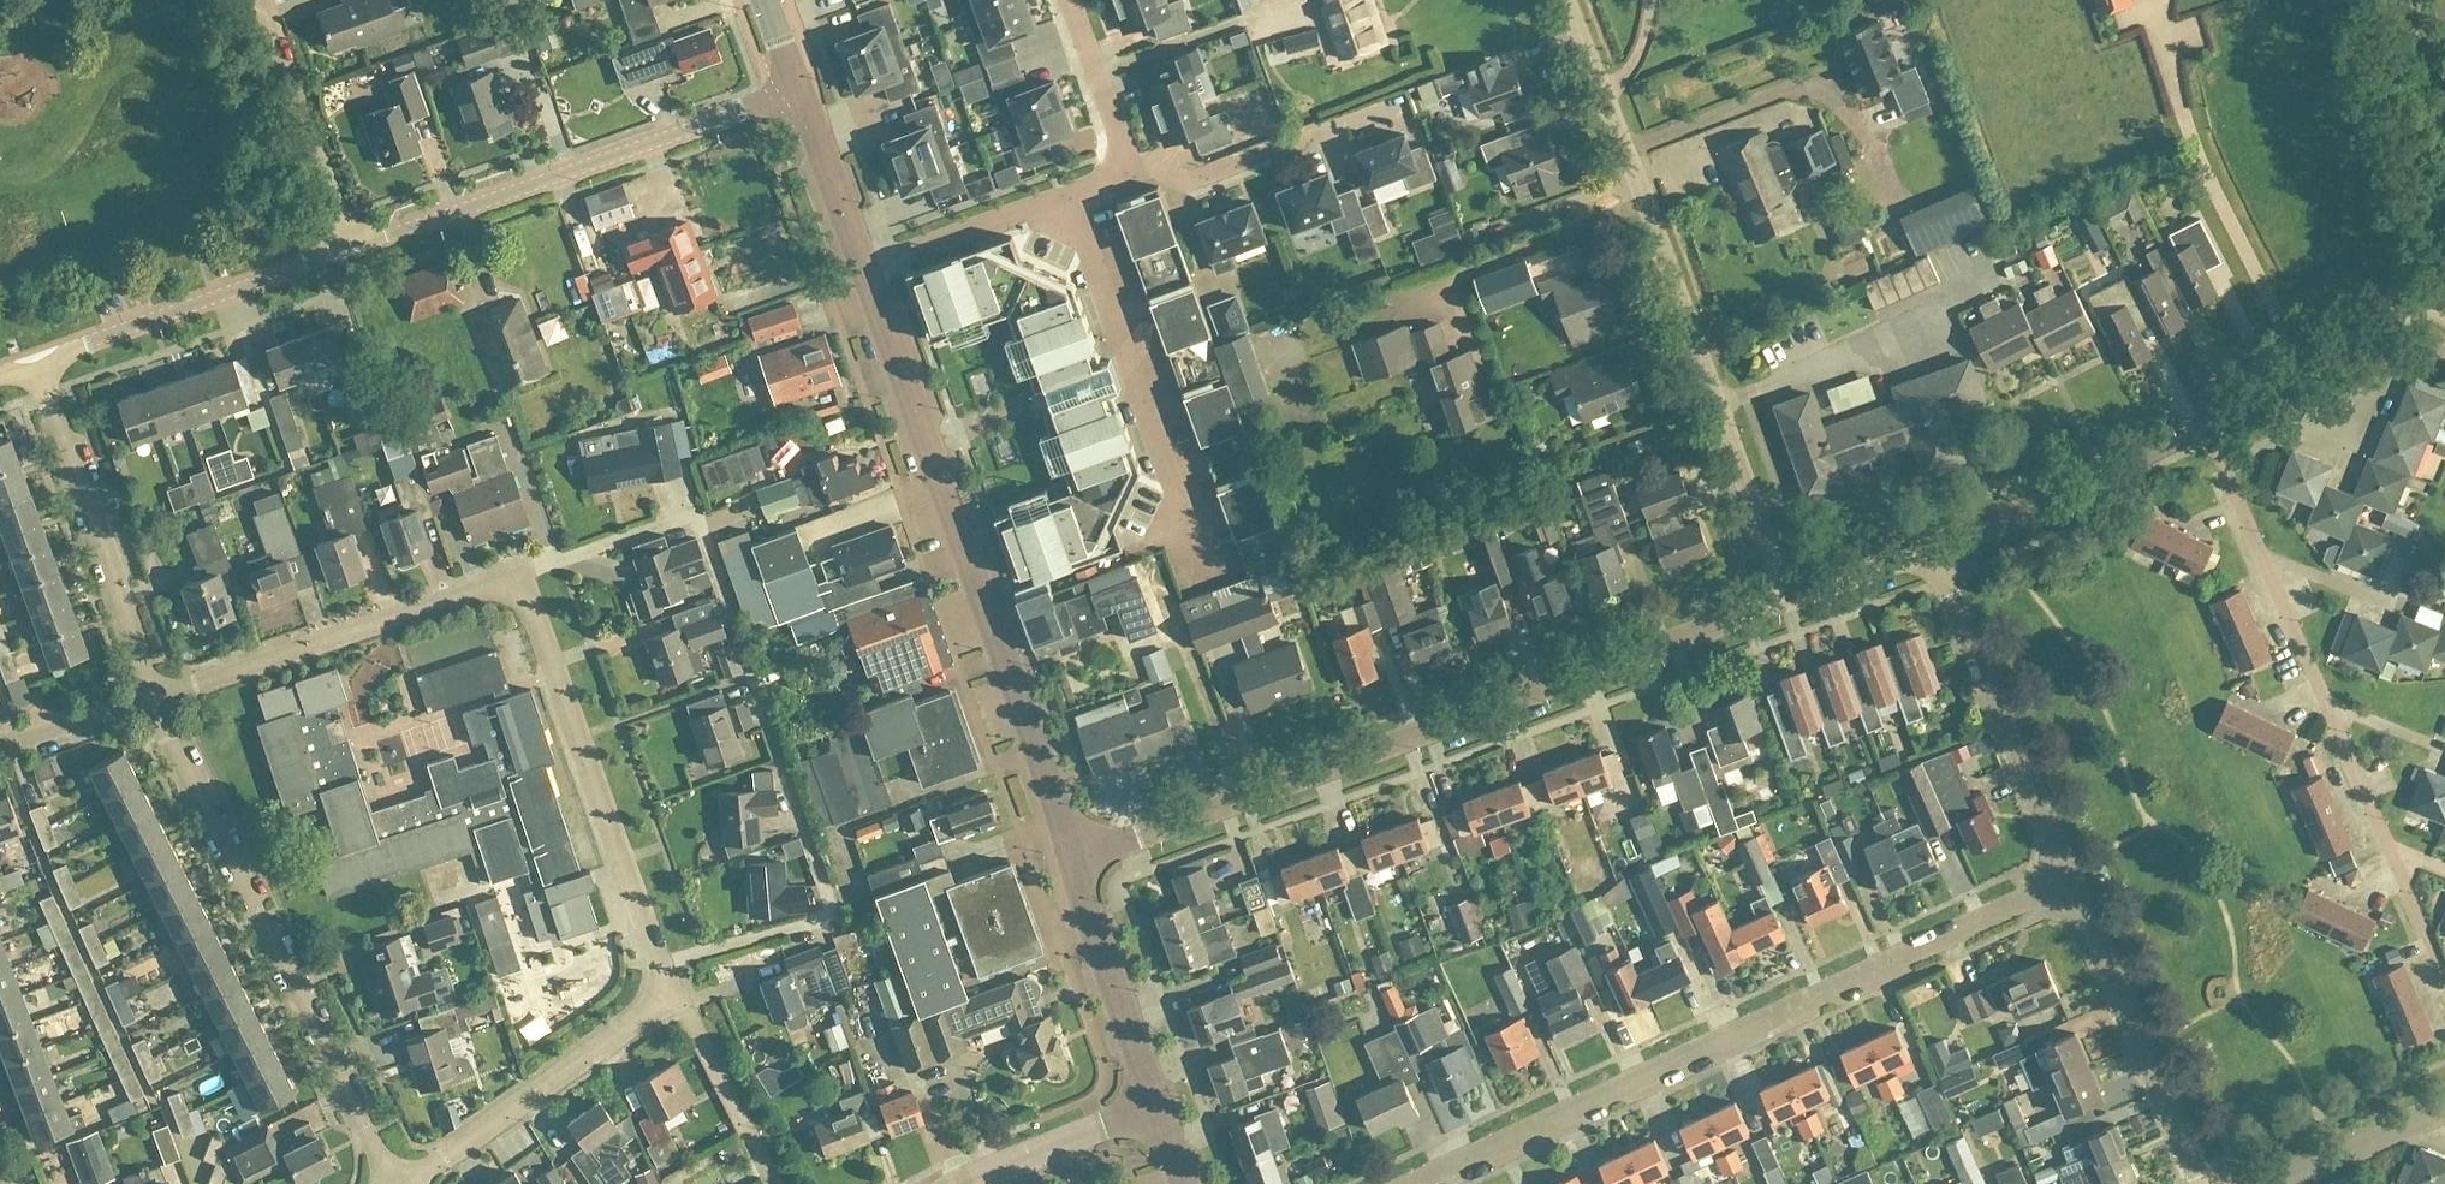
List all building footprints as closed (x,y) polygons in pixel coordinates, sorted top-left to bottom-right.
[(318,14),(330,46),(333,45),(334,49),(356,41),(358,46),(398,32),(391,12),(410,5),(408,0),(355,0),(318,14)] [(634,44),(659,35),(650,7),(669,0),(619,0),(634,44)] [(852,13),(847,0),(837,0),(818,7),(824,24),(852,13)] [(929,8),(941,4),(939,0),(925,0),(929,8)] [(968,25),(981,20),(1024,4),(1023,0),(959,0),(968,25)] [(1116,4),(1120,16),(1117,17),(1123,33),(1152,22),(1158,40),(1190,29),(1180,0),(1166,5),(1164,0),(1126,0),(1116,4)] [(1370,0),(1351,0),(1322,10),(1331,35),(1377,19),(1370,0)] [(1351,0),(1324,0),(1326,7),(1322,9),(1322,10),(1351,0)] [(2099,14),(2131,4),(2129,0),(2095,0),(2099,14)] [(848,68),(903,48),(897,34),(898,33),(888,4),(857,16),(864,34),(839,43),(848,68)] [(1024,4),(981,20),(986,34),(974,38),(984,67),(1015,56),(1008,38),(1033,29),(1024,4)] [(1386,45),(1377,19),(1331,35),(1340,61),(1386,45)] [(1840,38),(1841,42),(1836,44),(1844,61),(1848,59),(1850,62),(1849,62),(1854,74),(1854,73),(1864,98),(1890,87),(1901,115),(1929,103),(1914,68),(1899,75),(1877,22),(1840,38)] [(531,30),(539,53),(554,49),(546,25),(531,30)] [(492,36),(488,27),(454,39),(465,70),(497,59),(498,61),(502,60),(492,36)] [(670,39),(628,54),(639,84),(666,74),(665,70),(679,65),(681,73),(719,59),(709,31),(672,44),(670,39)] [(1243,33),(1228,39),(1232,50),(1247,45),(1243,33)] [(1297,34),(1281,39),(1285,54),(1302,50),(1297,34)] [(903,48),(848,68),(857,93),(882,84),(889,102),(919,91),(909,62),(908,63),(903,48)] [(1154,65),(1161,83),(1144,90),(1149,106),(1153,104),(1157,116),(1201,101),(1194,83),(1208,78),(1197,50),(1154,65)] [(408,55),(390,62),(395,75),(413,68),(408,55)] [(930,68),(938,91),(954,85),(945,62),(930,68)] [(522,64),(506,69),(514,94),(530,88),(522,64)] [(1472,66),(1432,81),(1439,101),(1469,90),(1479,119),(1498,112),(1502,125),(1528,116),(1523,103),(1524,102),(1511,67),(1477,80),(1472,66)] [(361,116),(371,143),(374,142),(382,164),(420,151),(409,119),(426,113),(412,72),(382,83),(390,105),(361,116)] [(502,104),(497,106),(494,97),(497,96),(489,73),(450,87),(469,139),(485,133),(487,138),(511,129),(502,104)] [(1006,128),(1062,108),(1053,82),(1028,91),(1021,73),(990,84),(1001,113),(1013,109),(1018,122),(1006,127),(1006,128)] [(989,96),(982,77),(959,86),(965,105),(989,96)] [(1207,118),(1201,101),(1157,116),(1162,129),(1158,130),(1164,146),(1193,135),(1199,153),(1231,142),(1221,113),(1207,118)] [(894,169),(949,149),(943,134),(944,134),(934,105),(903,116),(910,134),(885,143),(894,169)] [(1071,132),(1062,108),(1006,128),(1022,171),(1053,160),(1046,141),(1071,132)] [(1777,171),(1783,185),(1833,164),(1819,132),(1769,153),(1761,134),(1716,153),(1737,201),(1754,194),(1753,193),(1768,187),(1764,177),(1777,171)] [(1403,135),(1355,153),(1368,187),(1369,186),(1401,174),(1407,191),(1408,190),(1435,180),(1422,146),(1409,151),(1403,135)] [(1562,188),(1556,171),(1557,170),(1546,139),(1511,151),(1506,138),(1480,147),(1489,172),(1505,166),(1518,200),(1529,197),(1530,199),(1562,188)] [(1444,140),(1432,145),(1436,157),(1449,152),(1444,140)] [(954,163),(949,149),(894,169),(903,193),(928,184),(935,202),(966,191),(955,163),(954,163)] [(1451,158),(1434,164),(1439,179),(1457,173),(1451,158)] [(1800,226),(1783,185),(1777,171),(1764,177),(1768,187),(1753,193),(1754,194),(1737,201),(1755,245),(1800,226)] [(1359,208),(1360,208),(1353,188),(1335,195),(1327,174),(1309,181),(1309,179),(1295,184),(1296,186),(1278,192),(1293,230),(1298,229),(1299,233),(1319,226),(1318,221),(1328,217),(1335,234),(1365,223),(1359,208)] [(621,186),(583,200),(593,233),(619,224),(619,225),(633,220),(621,186)] [(1147,298),(1191,282),(1157,187),(1115,202),(1118,209),(1115,210),(1147,298)] [(1916,257),(1988,226),(1972,189),(1900,220),(1916,257)] [(1360,208),(1359,208),(1365,223),(1366,223),(1372,238),(1388,232),(1378,206),(1377,206),(1375,202),(1360,208)] [(1197,223),(1216,273),(1232,267),(1227,254),(1265,240),(1251,203),(1197,223)] [(1448,212),(1430,219),(1435,235),(1443,256),(1462,249),(1448,212)] [(2106,246),(2089,213),(2074,221),(2091,253),(2106,246)] [(654,264),(694,249),(683,219),(618,242),(630,272),(654,263),(654,264)] [(2166,258),(2165,257),(2164,257),(2190,308),(2215,296),(2199,263),(2215,255),(2198,221),(2167,236),(2176,253),(2166,258)] [(1481,246),(1474,227),(1460,233),(1466,251),(1481,246)] [(2048,245),(2043,234),(2034,239),(2039,249),(2048,245)] [(1010,237),(911,273),(908,280),(930,342),(1007,314),(1071,491),(994,519),(1015,578),(1031,572),(1034,580),(1122,548),(1114,526),(1140,472),(1111,393),(1119,390),(1109,361),(1101,364),(1073,285),(1018,260),(1010,237)] [(2007,264),(2019,259),(2014,247),(2002,253),(2007,264)] [(2058,264),(2050,247),(2034,255),(2042,272),(2058,264)] [(2153,273),(2128,286),(2144,318),(2145,318),(2156,339),(2182,326),(2164,291),(2177,285),(2189,309),(2190,308),(2164,257),(2165,257),(2160,247),(2144,255),(2153,273)] [(713,299),(694,249),(654,264),(673,314),(713,299)] [(1913,262),(1914,265),(1925,289),(1938,283),(1927,257),(1913,262)] [(1535,293),(1524,261),(1474,279),(1486,311),(1535,293)] [(2009,282),(2028,272),(2023,261),(2004,270),(2009,282)] [(395,283),(409,324),(462,305),(447,264),(395,283)] [(1914,265),(1902,270),(1913,294),(1925,289),(1914,265)] [(1902,270),(1889,276),(1900,300),(1913,294),(1902,270)] [(1900,300),(1889,276),(1888,274),(1875,279),(1887,306),(1900,300)] [(1568,275),(1538,286),(1544,303),(1556,298),(1573,347),(1601,337),(1596,323),(1616,316),(1603,280),(1574,291),(1568,275)] [(2128,286),(2124,278),(2086,297),(2122,370),(2149,356),(2132,324),(2144,318),(2128,286)] [(1887,306),(1875,279),(1862,285),(1874,312),(1887,306)] [(1191,282),(1147,298),(1180,391),(1256,364),(1246,335),(1214,347),(1191,282)] [(645,284),(594,304),(602,324),(653,305),(645,284)] [(2041,289),(2068,346),(2093,334),(2073,291),(2056,300),(2049,285),(2041,289)] [(2068,346),(2041,289),(2031,294),(2038,308),(2024,315),(2032,331),(2030,332),(2038,348),(2043,359),(2068,346)] [(1236,299),(1210,309),(1222,340),(1248,330),(1236,299)] [(2032,331),(2024,315),(2019,305),(2001,314),(1994,299),(1986,303),(2014,359),(2038,348),(2030,332),(2032,331)] [(488,313),(471,318),(498,392),(545,375),(516,302),(500,307),(488,313)] [(2014,359),(1986,303),(1977,307),(1984,322),(1968,330),(1988,372),(2014,359)] [(745,319),(753,343),(797,328),(789,305),(745,319)] [(1404,327),(1402,328),(1404,335),(1414,363),(1365,380),(1366,382),(1414,365),(1417,373),(1426,369),(1449,434),(1498,416),(1493,401),(1486,404),(1468,353),(1449,360),(1437,326),(1407,336),(1404,327)] [(330,328),(297,339),(316,393),(329,388),(323,370),(342,363),(330,328)] [(1404,335),(1402,328),(1353,346),(1365,380),(1414,363),(1404,335)] [(316,393),(297,339),(265,351),(277,386),(297,379),(303,397),(316,393)] [(821,340),(759,361),(773,403),(835,382),(821,340)] [(700,384),(730,373),(723,355),(694,366),(700,384)] [(230,362),(201,372),(216,415),(245,405),(245,406),(260,401),(244,357),(230,362)] [(1808,395),(1774,407),(1806,496),(1840,484),(1835,472),(1913,445),(1923,474),(1962,460),(1945,414),(1981,401),(1968,362),(1893,389),(1898,403),(1821,431),(1808,395)] [(1256,364),(1180,391),(1214,484),(1258,468),(1237,408),(1268,397),(1256,364)] [(1582,365),(1548,377),(1556,399),(1572,393),(1583,422),(1638,401),(1624,365),(1587,378),(1582,365)] [(343,374),(355,411),(372,405),(359,369),(343,374)] [(201,372),(172,382),(187,425),(216,415),(201,372)] [(1871,372),(1831,388),(1841,415),(1882,399),(1871,372)] [(2415,378),(2411,388),(2444,402),(2444,401),(2444,390),(2415,378)] [(187,425),(172,382),(144,392),(159,435),(187,425)] [(1527,384),(1512,389),(1518,407),(1533,402),(1527,384)] [(393,403),(417,395),(414,386),(390,394),(393,403)] [(2387,423),(2431,441),(2444,407),(2444,402),(2411,388),(2407,386),(2392,425),(2388,423),(2387,423)] [(159,435),(144,392),(114,402),(129,445),(159,435)] [(268,400),(286,454),(293,472),(309,467),(303,448),(284,395),(268,400)] [(394,415),(403,439),(407,448),(414,467),(421,465),(431,493),(450,486),(453,494),(452,494),(470,545),(489,539),(485,527),(471,487),(458,451),(447,455),(444,445),(440,447),(433,426),(448,420),(439,399),(394,415)] [(631,413),(626,399),(615,403),(614,409),(617,418),(631,413)] [(839,419),(824,425),(828,436),(844,430),(839,419)] [(2431,441),(2387,423),(2372,461),(2368,460),(2411,478),(2427,440),(2431,442),(2431,441)] [(613,435),(579,442),(589,492),(648,480),(648,478),(677,473),(667,424),(634,431),(637,446),(616,450),(613,435)] [(772,433),(760,437),(764,451),(776,447),(772,433)] [(485,527),(489,539),(490,538),(487,532),(506,525),(508,532),(528,525),(510,474),(508,475),(494,436),(466,446),(477,478),(482,476),(485,483),(472,487),(459,451),(458,451),(471,487),(485,527)] [(18,467),(8,439),(0,442),(0,473),(18,467)] [(1642,441),(1627,445),(1632,459),(1647,454),(1642,441)] [(2444,457),(2444,454),(2444,447),(2436,443),(2432,453),(2444,457)] [(395,564),(397,568),(401,570),(414,565),(416,561),(415,557),(429,551),(418,521),(432,516),(416,472),(414,467),(407,448),(385,456),(393,480),(393,481),(401,503),(376,513),(380,523),(395,564)] [(2308,526),(2331,468),(2292,453),(2276,492),(2314,508),(2307,526),(2308,526)] [(754,460),(763,487),(780,481),(771,454),(754,460)] [(802,478),(791,483),(790,480),(754,492),(759,505),(794,493),(805,488),(828,480),(828,477),(832,476),(831,473),(839,470),(837,465),(833,455),(812,463),(812,464),(799,469),(802,478)] [(232,463),(239,483),(252,479),(245,458),(232,463)] [(794,493),(759,505),(763,518),(764,518),(767,527),(777,523),(774,514),(799,506),(799,507),(811,503),(813,508),(827,503),(827,504),(873,488),(865,466),(858,469),(855,458),(837,465),(839,470),(831,473),(832,476),(828,477),(828,480),(805,488),(794,493)] [(2368,460),(2353,498),(2352,499),(2362,503),(2392,515),(2403,486),(2420,493),(2424,484),(2411,478),(2368,460)] [(2282,478),(2288,464),(2281,461),(2275,475),(2282,478)] [(239,483),(232,463),(220,467),(227,487),(239,483)] [(368,529),(349,477),(344,463),(323,469),(325,474),(312,478),(315,490),(333,540),(315,547),(329,586),(363,574),(349,535),(368,529)] [(18,467),(0,473),(0,503),(28,493),(18,467)] [(1292,562),(1258,468),(1214,484),(1217,493),(1220,492),(1251,577),(1292,562)] [(2331,468),(2308,526),(2345,541),(2336,563),(2345,541),(2353,524),(2362,503),(2352,499),(2353,498),(2324,487),(2331,469),(2331,468)] [(1690,506),(1679,474),(1635,490),(1665,571),(1708,554),(1697,524),(1682,529),(1676,512),(1690,506)] [(189,483),(176,488),(183,508),(196,504),(189,483)] [(1612,486),(1580,497),(1600,552),(1581,559),(1594,595),(1625,585),(1617,564),(1622,562),(1611,532),(1626,526),(1612,486)] [(183,508),(176,488),(164,492),(171,512),(183,508)] [(0,503),(0,531),(1,533),(37,520),(28,493),(0,503)] [(740,521),(759,512),(751,497),(732,506),(740,521)] [(255,518),(268,554),(245,562),(260,605),(294,593),(283,561),(298,556),(282,509),(280,502),(264,508),(265,515),(255,518)] [(1541,546),(1559,539),(1545,503),(1528,509),(1541,546)] [(208,504),(198,508),(201,517),(211,514),(208,504)] [(2164,562),(2178,533),(2144,516),(2130,546),(2164,562)] [(1497,536),(1512,530),(1507,517),(1492,522),(1497,536)] [(37,520),(1,533),(11,560),(47,547),(37,520)] [(1489,589),(1460,600),(1466,615),(1470,613),(1474,623),(1468,625),(1476,646),(1499,638),(1496,632),(1511,627),(1501,600),(1500,600),(1495,587),(1512,580),(1491,524),(1468,532),(1489,589)] [(2392,540),(2353,524),(2345,541),(2336,563),(2376,579),(2392,540)] [(832,548),(846,585),(901,566),(888,528),(832,548)] [(796,529),(751,546),(751,544),(720,556),(748,634),(758,631),(780,624),(787,622),(825,609),(823,604),(821,604),(817,593),(818,592),(796,529)] [(720,556),(751,544),(746,531),(716,542),(720,556)] [(2178,533),(2164,562),(2197,579),(2212,549),(2178,533)] [(1143,560),(1168,550),(1161,534),(1136,543),(1143,560)] [(634,561),(644,588),(627,595),(636,621),(662,612),(658,603),(684,594),(680,581),(706,571),(694,539),(664,550),(659,536),(630,547),(634,561)] [(1438,540),(1425,545),(1425,546),(1430,559),(1443,554),(1438,540)] [(197,581),(181,587),(196,628),(230,616),(215,575),(229,569),(224,556),(223,556),(218,542),(204,547),(209,561),(192,568),(197,581)] [(1395,562),(1365,572),(1364,571),(1364,572),(1384,630),(1401,625),(1415,663),(1451,649),(1435,608),(1414,616),(1399,573),(1411,570),(1412,572),(1432,565),(1430,559),(1425,546),(1405,553),(1394,557),(1395,562)] [(47,547),(11,560),(20,587),(57,574),(47,547)] [(1542,582),(1530,549),(1506,558),(1524,606),(1535,602),(1540,616),(1569,605),(1558,576),(1542,582)] [(2324,554),(2322,559),(2331,570),(2335,558),(2324,554)] [(1259,576),(1265,594),(1220,610),(1213,591),(1181,603),(1199,653),(1241,637),(1250,662),(1235,667),(1251,712),(1310,690),(1294,646),(1264,656),(1256,632),(1277,624),(1268,599),(1291,590),(1292,594),(1303,590),(1293,564),(1259,576)] [(1046,580),(1015,591),(1015,592),(1014,592),(1018,603),(1014,605),(1021,623),(1025,621),(1038,655),(1059,647),(1062,654),(1079,648),(1076,641),(1106,630),(1101,616),(1117,610),(1129,642),(1156,632),(1136,579),(1130,581),(1124,566),(1052,594),(1046,580)] [(1338,613),(1346,636),(1334,640),(1351,685),(1376,676),(1367,651),(1373,649),(1367,633),(1379,629),(1380,631),(1384,630),(1364,572),(1355,575),(1366,603),(1351,609),(1351,608),(1338,613)] [(57,574),(20,587),(30,614),(66,601),(57,574)] [(825,729),(833,750),(799,763),(822,828),(889,804),(872,757),(882,753),(905,745),(919,785),(974,765),(947,691),(912,704),(909,695),(919,691),(915,678),(939,670),(908,584),(868,598),(827,614),(832,632),(842,659),(853,656),(856,663),(860,661),(870,689),(864,691),(870,708),(855,714),(857,718),(825,729)] [(1445,604),(1440,589),(1430,592),(1436,607),(1445,604)] [(2224,639),(2254,626),(2239,592),(2209,605),(2224,639)] [(66,601),(30,614),(39,641),(76,628),(66,601)] [(681,628),(675,630),(645,641),(660,684),(691,673),(702,670),(695,651),(691,652),(690,651),(724,639),(716,615),(715,615),(710,602),(677,614),(681,628)] [(2394,633),(2356,617),(2347,613),(2336,641),(2345,645),(2340,656),(2379,672),(2395,633),(2401,617),(2394,633)] [(2401,617),(2395,633),(2379,672),(2379,673),(2383,663),(2386,657),(2424,673),(2444,619),(2444,617),(2439,632),(2401,617)] [(2424,673),(2431,657),(2444,663),(2444,619),(2424,673)] [(2269,660),(2254,626),(2224,639),(2239,673),(2269,660)] [(9,653),(0,656),(0,674),(4,686),(19,680),(14,669),(45,658),(49,669),(86,656),(76,628),(39,641),(40,642),(9,653)] [(9,653),(0,628),(0,656),(9,653)] [(1877,646),(1896,697),(1906,725),(1923,719),(1914,696),(1937,687),(1919,637),(1894,645),(1897,654),(1883,659),(1879,646),(1877,646)] [(714,651),(723,680),(741,674),(731,646),(714,651)] [(1840,659),(1839,659),(1858,711),(1866,734),(1883,728),(1875,705),(1896,697),(1877,646),(1854,654),(1862,676),(1848,681),(1840,659)] [(1180,675),(1176,649),(1150,653),(1155,679),(1180,675)] [(495,652),(415,678),(427,714),(506,688),(495,652)] [(1858,711),(1839,659),(1816,667),(1823,689),(1809,694),(1802,674),(1801,674),(1828,748),(1845,742),(1836,719),(1858,711)] [(2379,673),(2378,677),(2389,682),(2395,668),(2383,663),(2379,673)] [(255,695),(264,722),(255,725),(285,816),(322,804),(337,847),(313,855),(326,898),(468,851),(474,867),(483,864),(489,882),(524,871),(531,892),(522,894),(537,942),(557,936),(558,940),(596,928),(584,891),(593,888),(588,872),(579,875),(567,840),(543,766),(550,764),(529,692),(492,702),(492,705),(461,714),(470,746),(482,743),(487,760),(455,770),(452,759),(425,766),(429,779),(433,792),(369,813),(335,707),(345,703),(334,669),(292,683),(294,687),(284,690),(283,686),(255,695)] [(1828,748),(1801,674),(1778,683),(1781,691),(1766,697),(1790,762),(1806,756),(1798,733),(1819,725),(1828,748)] [(1086,681),(1064,689),(1071,706),(1093,698),(1086,681)] [(1150,709),(1129,717),(1146,763),(1178,751),(1169,726),(1185,720),(1173,688),(1146,697),(1150,709)] [(748,725),(740,704),(740,703),(724,709),(719,693),(684,706),(689,720),(706,767),(739,755),(731,731),(748,725)] [(1710,711),(1720,736),(1708,741),(1719,768),(1748,757),(1740,737),(1759,730),(1746,697),(1710,711)] [(2246,749),(2259,720),(2225,704),(2212,733),(2246,749)] [(1146,763),(1129,717),(1109,724),(1105,712),(1076,723),(1088,755),(1105,749),(1114,774),(1146,763)] [(2293,736),(2259,720),(2246,749),(2279,765),(2293,736)] [(1704,804),(1691,770),(1680,774),(1663,729),(1635,739),(1649,778),(1653,789),(1673,783),(1684,811),(1704,804)] [(1992,751),(1987,738),(1965,747),(1969,757),(1980,752),(1982,755),(1992,751)] [(1752,812),(1733,818),(1721,784),(1716,785),(1703,749),(1688,754),(1694,769),(1691,770),(1717,839),(1738,831),(1738,830),(1756,824),(1752,812)] [(101,799),(136,782),(121,753),(86,770),(101,799)] [(1597,753),(1568,763),(1580,795),(1608,785),(1607,783),(1620,779),(1611,756),(1600,760),(1597,753)] [(1880,772),(1900,765),(1896,754),(1876,761),(1880,772)] [(2325,770),(2318,754),(2302,761),(2309,777),(2325,770)] [(1964,804),(1945,765),(1947,764),(1944,755),(1921,764),(1925,774),(1930,783),(1929,784),(1932,791),(1930,792),(1948,829),(1958,825),(1972,854),(1996,843),(1984,817),(1990,814),(1982,796),(1964,804)] [(1580,795),(1568,763),(1540,774),(1542,781),(1531,785),(1539,808),(1550,804),(1551,806),(1580,795)] [(1932,791),(1929,784),(1928,784),(1919,764),(1899,773),(1928,837),(1947,828),(1930,792),(1932,791)] [(2407,810),(2444,825),(2444,779),(2423,770),(2423,771),(2414,768),(2409,779),(2418,783),(2407,810)] [(1851,788),(1866,783),(1861,770),(1846,776),(1851,788)] [(751,774),(752,791),(718,794),(722,844),(759,841),(757,815),(775,814),(772,772),(751,774)] [(2306,826),(2336,814),(2321,779),(2291,792),(2306,826)] [(1824,798),(1844,791),(1840,781),(1821,788),(1824,798)] [(150,810),(136,782),(101,799),(115,828),(150,810)] [(1539,808),(1531,785),(1519,789),(1516,782),(1488,793),(1500,825),(1528,815),(1527,812),(1539,808)] [(1500,825),(1488,793),(1460,803),(1462,810),(1449,815),(1458,838),(1470,833),(1471,836),(1500,825)] [(936,843),(993,823),(983,794),(943,808),(945,814),(927,820),(936,843)] [(0,798),(0,841),(19,834),(5,796),(0,798)] [(1825,818),(1834,814),(1828,800),(1819,804),(1825,818)] [(35,831),(48,826),(41,807),(27,812),(35,831)] [(150,810),(115,828),(129,856),(164,838),(150,810)] [(1916,824),(1900,832),(1890,810),(1880,815),(1883,822),(1882,823),(1909,881),(1936,869),(1916,824)] [(923,827),(917,811),(899,817),(905,833),(923,827)] [(1629,820),(1644,857),(1648,866),(1664,859),(1660,850),(1646,813),(1629,820)] [(2336,814),(2306,826),(2321,861),(2351,848),(2336,814)] [(884,832),(898,827),(894,815),(880,820),(884,832)] [(1386,831),(1398,862),(1426,852),(1425,849),(1437,845),(1429,823),(1416,827),(1414,820),(1386,831)] [(877,822),(853,831),(858,842),(881,833),(877,822)] [(1878,842),(1872,845),(1865,848),(1872,863),(1870,864),(1883,893),(1909,881),(1882,823),(1872,827),(1878,842)] [(1850,838),(1849,839),(1842,825),(1829,831),(1835,845),(1834,845),(1848,875),(1864,868),(1850,838)] [(57,847),(48,826),(35,831),(43,852),(57,847)] [(2437,847),(2444,828),(2444,826),(2437,847)] [(1734,834),(1740,845),(1733,848),(1753,888),(1773,878),(1766,864),(1754,839),(1753,839),(1748,828),(1734,834)] [(1398,862),(1386,831),(1358,841),(1360,848),(1348,852),(1357,875),(1368,871),(1369,873),(1398,862)] [(1762,834),(1753,838),(1754,838),(1754,839),(1766,864),(1774,860),(1762,834)] [(178,867),(164,838),(129,856),(144,884),(178,867)] [(1796,901),(1809,928),(1846,910),(1834,884),(1846,878),(1828,839),(1814,846),(1824,867),(1789,883),(1797,900),(1796,901)] [(1333,850),(1306,860),(1317,892),(1343,883),(1345,889),(1342,891),(1354,923),(1375,915),(1361,876),(1369,873),(1368,871),(1357,875),(1348,852),(1336,857),(1333,850)] [(2327,863),(2333,877),(2355,868),(2350,854),(2327,863)] [(941,855),(916,864),(915,859),(866,877),(873,896),(882,921),(868,926),(885,972),(899,967),(901,973),(876,982),(892,1025),(965,999),(958,981),(921,879),(947,870),(941,855)] [(1317,892),(1306,860),(1278,871),(1280,877),(1267,882),(1275,905),(1287,901),(1288,903),(1317,892)] [(780,863),(746,865),(750,915),(784,913),(784,911),(803,910),(802,887),(782,888),(780,863)] [(952,884),(947,870),(921,879),(958,981),(1040,951),(1008,863),(952,884)] [(483,864),(474,867),(480,885),(489,882),(483,864)] [(59,891),(73,884),(65,866),(51,872),(59,891)] [(178,867),(144,884),(158,913),(193,895),(178,867)] [(1198,932),(1220,924),(1210,898),(1213,897),(1202,868),(1172,879),(1182,907),(1155,917),(1165,945),(1198,933),(1198,932)] [(10,890),(22,885),(17,871),(1,877),(6,891),(10,890)] [(1677,930),(1650,872),(1630,881),(1657,939),(1677,930)] [(2341,891),(2354,885),(2348,872),(2335,878),(2341,891)] [(73,884),(59,891),(68,912),(82,906),(73,884)] [(2327,937),(2340,907),(2306,891),(2293,921),(2327,937)] [(1666,901),(1664,902),(1678,931),(1696,923),(1698,928),(1710,953),(1704,956),(1716,980),(1732,972),(1729,965),(1743,959),(1742,956),(1731,931),(1723,915),(1724,915),(1717,900),(1707,905),(1708,905),(1699,910),(1690,892),(1682,896),(1666,902),(1666,901)] [(207,924),(193,895),(158,913),(172,941),(207,924)] [(47,924),(61,918),(51,897),(37,903),(47,924)] [(1756,919),(1731,931),(1742,956),(1784,936),(1772,911),(1771,911),(1764,897),(1749,904),(1756,919)] [(473,905),(497,979),(519,971),(496,898),(473,905)] [(1468,900),(1447,907),(1461,946),(1482,938),(1468,900)] [(1507,907),(1514,932),(1538,924),(1533,907),(1528,908),(1526,902),(1507,907)] [(2340,907),(2327,937),(2361,953),(2374,923),(2340,907)] [(1560,916),(1575,946),(1576,948),(1594,940),(1579,908),(1560,916)] [(2376,924),(2389,930),(2394,918),(2382,912),(2376,924)] [(456,919),(451,921),(450,917),(421,926),(430,954),(446,949),(445,946),(458,941),(457,937),(461,934),(456,919)] [(73,944),(61,918),(47,924),(57,947),(59,950),(73,944)] [(57,947),(47,924),(34,930),(45,952),(57,947)] [(207,924),(172,941),(187,969),(221,952),(207,924)] [(1220,925),(1220,924),(1198,932),(1198,933),(1165,945),(1175,973),(1205,962),(1207,966),(1235,956),(1223,924),(1220,925)] [(85,949),(98,943),(90,925),(77,930),(85,949)] [(426,972),(408,978),(404,965),(415,962),(406,935),(370,946),(375,964),(362,968),(367,986),(370,985),(380,1015),(398,1009),(398,1008),(413,1003),(415,1007),(435,1000),(426,972)] [(1418,935),(1398,942),(1404,960),(1424,952),(1418,935)] [(1661,964),(1637,975),(1648,1001),(1649,1001),(1690,981),(1678,956),(1677,956),(1670,941),(1669,938),(1654,944),(1656,947),(1654,948),(1661,964)] [(10,969),(0,942),(0,973),(10,969)] [(98,943),(85,949),(95,970),(108,964),(98,943)] [(85,970),(73,944),(59,950),(71,976),(85,970)] [(1239,959),(1246,979),(1236,982),(1243,1000),(1293,982),(1286,964),(1282,966),(1275,946),(1239,959)] [(1576,948),(1575,946),(1544,961),(1558,992),(1539,1001),(1559,1045),(1596,1027),(1584,1001),(1583,1002),(1574,984),(1589,977),(1576,948)] [(833,995),(832,992),(849,986),(835,948),(820,954),(817,948),(783,961),(788,973),(759,984),(772,1019),(780,1016),(785,1028),(788,1031),(792,1031),(802,1027),(805,1024),(805,1019),(803,1012),(828,1003),(826,998),(833,995)] [(2394,950),(2382,956),(2387,967),(2399,961),(2394,950)] [(1395,973),(1387,951),(1370,958),(1378,979),(1395,973)] [(1619,965),(1612,951),(1600,956),(1607,970),(1605,971),(1617,996),(1610,999),(1618,1016),(1624,1013),(1625,1015),(1650,1003),(1649,1001),(1648,1001),(1637,975),(1630,960),(1619,965)] [(236,980),(221,952),(187,969),(201,998),(236,980)] [(1965,1024),(2009,1005),(2015,1017),(2057,999),(2042,963),(1955,1000),(1965,1024)] [(65,964),(56,968),(61,981),(70,977),(65,964)] [(2387,1013),(2417,1000),(2402,966),(2372,979),(2387,1013)] [(10,969),(0,973),(0,1003),(20,996),(10,969)] [(1512,969),(1492,978),(1510,1017),(1530,1008),(1512,969)] [(71,977),(60,982),(65,993),(77,989),(83,1003),(97,996),(85,970),(71,976),(71,977)] [(966,998),(965,999),(892,1025),(892,1027),(888,1028),(904,1073),(961,1051),(957,1039),(1006,1021),(1014,1042),(1011,1043),(1011,1044),(1010,1045),(1008,1046),(1006,1047),(1004,1049),(1003,1050),(1002,1052),(1000,1055),(1000,1057),(1000,1059),(1000,1061),(1001,1063),(1001,1065),(1002,1067),(1004,1069),(1005,1070),(1006,1071),(1010,1073),(1011,1073),(1013,1073),(1017,1073),(1020,1072),(1022,1072),(1022,1073),(1027,1071),(1030,1079),(1046,1072),(1048,1075),(1052,1078),(1058,1079),(1062,1076),(1065,1072),(1065,1067),(1046,1017),(1039,1019),(1035,1009),(1030,1011),(1027,1004),(1030,1003),(1034,999),(1036,993),(1035,987),(1032,982),(1027,979),(1021,979),(967,1000),(966,998)] [(236,980),(201,998),(215,1026),(250,1009),(236,980)] [(1332,985),(1336,996),(1351,991),(1347,980),(1332,985)] [(111,1007),(125,1000),(116,982),(103,988),(111,1007)] [(1225,1049),(1255,1038),(1250,1024),(1243,1026),(1232,994),(1189,1010),(1201,1044),(1221,1037),(1225,1049)] [(0,1003),(0,1034),(30,1023),(20,996),(0,1003)] [(97,996),(83,1003),(95,1029),(109,1022),(97,996)] [(492,996),(449,1010),(449,1009),(415,1020),(420,1036),(402,1042),(418,1092),(456,1080),(455,1078),(463,1074),(467,1071),(468,1066),(466,1061),(462,1058),(458,1057),(450,1060),(444,1041),(458,1036),(457,1035),(470,1031),(466,1019),(487,1012),(491,1023),(501,1020),(497,1009),(492,996)] [(125,1000),(111,1007),(121,1028),(135,1021),(125,1000)] [(2417,1000),(2387,1013),(2402,1048),(2432,1035),(2417,1000)] [(1438,1001),(1424,1006),(1433,1035),(1447,1030),(1438,1001)] [(1293,1024),(1306,1020),(1300,1002),(1287,1006),(1293,1024)] [(264,1037),(250,1009),(215,1026),(229,1054),(264,1037)] [(165,1030),(191,1024),(188,1012),(162,1018),(165,1030)] [(1394,1026),(1406,1052),(1430,1042),(1418,1015),(1394,1026)] [(1484,1038),(1488,1036),(1504,1070),(1537,1055),(1521,1021),(1502,1029),(1498,1020),(1479,1028),(1484,1038)] [(1292,1026),(1298,1042),(1312,1038),(1306,1021),(1292,1026)] [(109,1022),(95,1029),(107,1055),(121,1048),(109,1022)] [(30,1023),(0,1034),(0,1055),(3,1063),(40,1049),(30,1023)] [(821,1031),(829,1054),(846,1049),(838,1025),(821,1031)] [(1393,1027),(1395,1030),(1364,1045),(1384,1088),(1357,1100),(1372,1132),(1399,1120),(1401,1125),(1418,1117),(1404,1087),(1418,1081),(1405,1053),(1406,1052),(1394,1026),(1393,1027)] [(1866,1043),(1880,1073),(1907,1061),(1893,1030),(1866,1043)] [(1462,1031),(1426,1049),(1432,1062),(1428,1063),(1445,1098),(1478,1082),(1468,1060),(1474,1057),(1462,1031)] [(1255,1038),(1225,1049),(1229,1059),(1209,1067),(1221,1102),(1263,1087),(1258,1075),(1279,1068),(1289,1064),(1278,1032),(1255,1040),(1255,1038)] [(2035,1050),(2036,1053),(2035,1054),(2029,1040),(1991,1057),(1997,1072),(2022,1061),(2029,1077),(2031,1076),(2037,1089),(2050,1084),(2049,1083),(2087,1067),(2073,1034),(2035,1050)] [(278,1065),(264,1037),(229,1054),(244,1083),(278,1065)] [(138,1065),(151,1058),(143,1040),(130,1046),(138,1065)] [(1938,1081),(1971,1066),(1964,1050),(1949,1057),(1942,1041),(1924,1049),(1938,1081)] [(1842,1062),(1829,1069),(1840,1092),(1880,1073),(1866,1043),(1839,1056),(1842,1062)] [(121,1048),(107,1055),(119,1081),(133,1075),(121,1048)] [(40,1049),(3,1063),(13,1090),(51,1076),(40,1049)] [(151,1058),(138,1065),(148,1086),(161,1079),(151,1058)] [(837,1067),(844,1086),(854,1082),(846,1063),(837,1067)] [(675,1064),(662,1071),(635,1084),(651,1116),(638,1122),(650,1146),(645,1149),(655,1168),(679,1156),(659,1117),(693,1100),(675,1064)] [(278,1065),(244,1083),(258,1112),(293,1094),(278,1065)] [(1946,1098),(1978,1084),(1970,1066),(1938,1081),(1946,1098)] [(2087,1067),(2049,1083),(2050,1084),(2063,1116),(2101,1100),(2087,1067)] [(1813,1068),(1786,1081),(1800,1111),(1840,1092),(1829,1069),(1816,1075),(1813,1068)] [(133,1075),(119,1081),(129,1101),(106,1111),(112,1126),(147,1111),(141,1099),(143,1098),(133,1075)] [(51,1076),(13,1090),(24,1117),(61,1103),(51,1076)] [(1884,1083),(1892,1099),(1902,1095),(1893,1078),(1884,1083)] [(1800,1111),(1786,1081),(1759,1093),(1773,1123),(1800,1111)] [(1315,1116),(1337,1108),(1328,1082),(1306,1090),(1315,1116)] [(892,1083),(873,1090),(878,1105),(889,1133),(920,1121),(910,1093),(897,1097),(892,1083)] [(1892,1099),(1884,1083),(1876,1087),(1883,1104),(1892,1099)] [(1932,1131),(1934,1130),(1938,1139),(1955,1131),(1951,1123),(1953,1122),(1935,1084),(1914,1094),(1932,1131)] [(1870,1113),(1859,1089),(1843,1096),(1855,1120),(1870,1113)] [(173,1117),(186,1112),(179,1093),(166,1098),(173,1117)] [(813,1126),(819,1140),(815,1142),(813,1145),(817,1155),(820,1157),(824,1155),(825,1157),(866,1142),(857,1120),(868,1116),(860,1093),(838,1101),(843,1115),(813,1126)] [(2021,1148),(2029,1144),(2029,1146),(2066,1130),(2060,1115),(2027,1129),(2014,1099),(2001,1104),(2021,1148)] [(61,1103),(24,1117),(34,1144),(84,1125),(80,1114),(67,1119),(61,1103)] [(567,1125),(583,1148),(570,1158),(589,1183),(618,1183),(628,1177),(620,1166),(628,1160),(618,1147),(635,1134),(628,1115),(613,1125),(597,1103),(567,1125)] [(1705,1118),(1719,1149),(1747,1136),(1732,1105),(1705,1118)] [(1277,1111),(1268,1114),(1255,1119),(1257,1122),(1231,1131),(1243,1164),(1270,1155),(1288,1149),(1277,1111)] [(188,1115),(186,1112),(173,1117),(181,1139),(193,1134),(194,1137),(205,1133),(198,1112),(188,1115)] [(1804,1120),(1812,1137),(1822,1132),(1814,1116),(1804,1120)] [(1719,1149),(1705,1118),(1678,1131),(1682,1140),(1693,1161),(1719,1149)] [(1812,1137),(1804,1120),(1794,1125),(1801,1142),(1812,1137)] [(306,1124),(292,1131),(299,1146),(283,1155),(297,1183),(315,1183),(316,1183),(318,1177),(316,1173),(329,1167),(315,1139),(314,1139),(306,1124)] [(2062,1165),(2055,1169),(2053,1166),(2032,1175),(2036,1183),(2050,1183),(2060,1180),(2124,1153),(2112,1125),(2070,1143),(2077,1159),(2062,1165)] [(179,1161),(166,1127),(151,1132),(163,1167),(179,1161)] [(1326,1145),(1345,1137),(1341,1128),(1322,1136),(1326,1145)] [(221,1152),(237,1183),(245,1183),(259,1177),(283,1165),(278,1156),(265,1129),(221,1152)] [(65,1144),(80,1183),(102,1183),(113,1180),(95,1133),(65,1144)] [(214,1166),(215,1162),(222,1142),(210,1137),(201,1161),(214,1166)] [(1764,1174),(1778,1167),(1764,1137),(1750,1144),(1764,1174)] [(1958,1183),(1984,1183),(1964,1137),(1944,1146),(1960,1183),(1958,1183)] [(1638,1183),(1645,1183),(1666,1174),(1651,1143),(1625,1156),(1638,1183)] [(1875,1164),(1867,1145),(1857,1149),(1851,1163),(1856,1173),(1875,1164)] [(2419,1150),(2413,1167),(2406,1183),(2444,1183),(2444,1160),(2419,1150)] [(1724,1158),(1732,1174),(1741,1170),(1733,1153),(1724,1158)] [(2060,1180),(2062,1183),(2124,1183),(2135,1179),(2124,1153),(2060,1180)] [(1270,1155),(1243,1164),(1250,1183),(1288,1183),(1282,1165),(1275,1168),(1270,1155)] [(1625,1156),(1598,1168),(1605,1183),(1638,1183),(1625,1156)] [(1732,1174),(1724,1158),(1714,1162),(1722,1179),(1732,1174)] [(1322,1159),(1304,1167),(1309,1178),(1327,1170),(1322,1159)] [(1886,1183),(1904,1183),(1916,1175),(1907,1161),(1882,1178),(1886,1183)] [(214,1166),(207,1183),(222,1183),(223,1181),(228,1168),(215,1162),(214,1166)] [(2395,1182),(2401,1183),(2406,1183),(2413,1167),(2403,1163),(2395,1182)] [(1997,1183),(2024,1183),(2017,1166),(1994,1176),(1997,1183)] [(145,1172),(121,1181),(122,1183),(165,1183),(159,1167),(145,1172)] [(1832,1183),(1871,1183),(1865,1170),(1832,1183)] [(638,1183),(655,1183),(650,1171),(635,1177),(638,1183)] [(512,1175),(496,1183),(518,1183),(512,1175)] [(1684,1175),(1669,1182),(1670,1183),(1688,1183),(1684,1175)]
